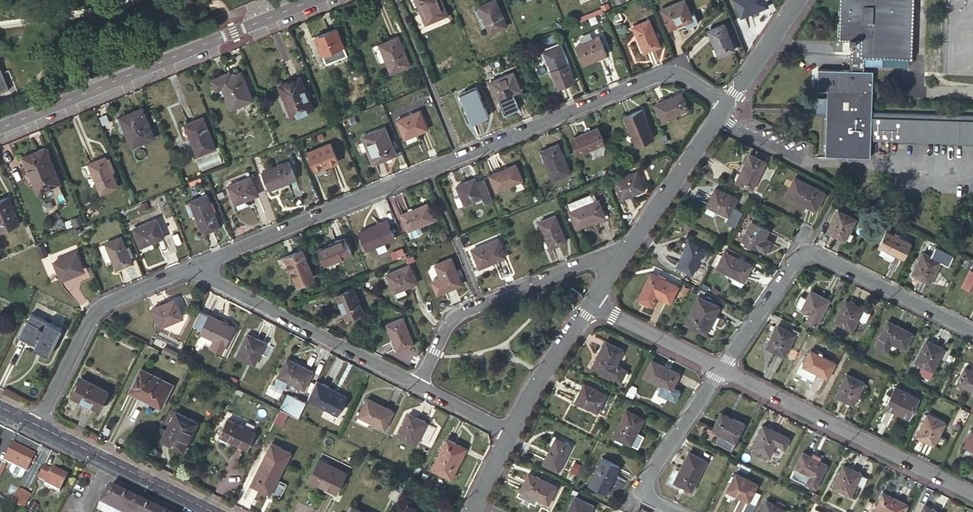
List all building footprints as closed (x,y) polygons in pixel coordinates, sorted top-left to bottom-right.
[(442,0),(416,0),(426,24),(448,15),(442,0)] [(495,0),(493,0),(477,7),(488,33),(506,25),(495,0)] [(685,0),(682,0),(661,8),(669,29),(686,22),(687,26),(698,22),(695,13),(691,14),(685,0)] [(766,0),(734,0),(741,16),(768,4),(766,0)] [(841,39),(850,40),(849,43),(851,43),(850,71),(865,72),(866,57),(909,58),(911,0),(843,0),(841,39)] [(660,45),(649,19),(633,25),(644,51),(660,45)] [(734,49),(724,23),(708,30),(719,55),(734,49)] [(348,55),(337,28),(316,37),(327,63),(348,55)] [(607,55),(599,36),(576,45),(584,64),(607,55)] [(410,65),(398,37),(379,44),(391,73),(410,65)] [(574,80),(560,45),(544,51),(558,87),(574,80)] [(9,89),(3,72),(0,66),(0,92),(9,89)] [(872,141),(873,112),(874,73),(865,72),(850,71),(819,70),(819,80),(818,92),(828,92),(828,98),(818,97),(818,111),(828,112),(826,157),(872,158),(872,141)] [(254,100),(242,72),(232,75),(231,71),(212,79),(217,90),(223,88),(232,109),(254,100)] [(521,91),(513,71),(490,80),(499,100),(521,91)] [(314,109),(301,77),(280,85),(293,118),(314,109)] [(489,116),(477,86),(460,93),(472,122),(489,116)] [(689,109),(682,93),(656,103),(663,119),(689,109)] [(155,138),(143,108),(120,117),(133,147),(155,138)] [(654,138),(642,109),(625,116),(637,145),(654,138)] [(427,129),(420,111),(398,120),(405,138),(427,129)] [(872,141),(972,144),(972,115),(873,112),(872,141)] [(216,148),(204,118),(184,125),(198,156),(216,148)] [(604,143),(598,127),(572,138),(579,153),(604,143)] [(396,154),(384,128),(363,136),(374,164),(396,154)] [(338,161),(331,143),(308,152),(315,170),(338,161)] [(570,172),(558,144),(541,151),(553,179),(570,172)] [(60,184),(46,148),(24,157),(28,167),(29,166),(31,171),(31,175),(31,176),(33,179),(35,181),(36,182),(36,183),(40,192),(60,184)] [(752,189),(766,161),(749,153),(736,180),(752,189)] [(122,187),(110,159),(108,160),(106,157),(90,164),(103,195),(122,187)] [(296,178),(288,160),(262,171),(269,189),(296,178)] [(523,180),(516,164),(490,174),(497,190),(523,180)] [(647,193),(637,171),(614,180),(624,203),(647,193)] [(257,194),(250,176),(227,185),(235,203),(257,194)] [(816,209),(824,191),(795,177),(786,194),(816,209)] [(486,203),(493,201),(484,179),(477,182),(475,178),(457,185),(461,195),(455,198),(459,206),(478,198),(480,203),(485,201),(486,203)] [(729,217),(738,199),(716,188),(707,206),(729,217)] [(593,193),(568,203),(571,210),(595,200),(593,193)] [(220,226),(206,194),(190,201),(203,233),(220,226)] [(9,196),(0,200),(0,231),(20,223),(9,196)] [(606,216),(599,199),(595,200),(571,210),(570,210),(577,227),(606,216)] [(408,230),(434,220),(428,204),(402,215),(408,230)] [(845,240),(856,218),(839,209),(827,231),(845,240)] [(566,241),(555,214),(539,221),(550,247),(566,241)] [(163,237),(156,219),(133,228),(141,247),(163,237)] [(384,242),(395,238),(387,221),(360,232),(367,249),(376,246),(384,242)] [(764,239),(769,230),(752,221),(742,240),(741,243),(749,246),(751,247),(752,245),(766,252),(771,242),(764,239)] [(888,249),(896,254),(904,258),(911,243),(887,231),(880,245),(883,247),(888,249)] [(126,248),(121,237),(105,243),(116,269),(132,262),(128,255),(132,254),(129,247),(126,248)] [(325,265),(352,253),(345,238),(318,249),(325,265)] [(506,256),(499,238),(472,249),(480,267),(506,256)] [(692,273),(705,248),(689,240),(676,265),(692,273)] [(384,242),(376,246),(379,253),(388,250),(384,242)] [(52,256),(60,274),(82,265),(74,247),(52,256)] [(880,254),(884,256),(888,249),(883,247),(880,254)] [(297,283),(313,276),(301,248),(285,255),(297,283)] [(893,261),(896,254),(888,249),(884,256),(893,261)] [(733,275),(744,280),(752,264),(724,251),(717,267),(733,275)] [(930,283),(941,261),(924,252),(913,274),(915,275),(914,278),(919,281),(920,278),(930,283)] [(446,290),(462,283),(451,258),(435,264),(446,290)] [(395,291),(417,282),(409,264),(387,273),(395,291)] [(669,302),(678,286),(650,272),(642,289),(638,298),(652,305),(656,296),(669,302)] [(742,284),(744,280),(733,275),(731,278),(742,284)] [(687,291),(690,285),(684,282),(681,289),(687,291)] [(350,316),(367,310),(357,286),(341,293),(350,316)] [(576,303),(582,295),(572,287),(566,296),(576,303)] [(816,325),(829,299),(810,290),(806,298),(800,295),(796,304),(797,305),(801,307),(801,308),(810,312),(806,320),(816,325)] [(706,334),(719,307),(697,296),(684,323),(706,334)] [(859,318),(863,309),(846,300),(835,321),(853,330),(859,318)] [(170,304),(169,302),(153,308),(161,328),(186,318),(179,301),(170,304)] [(871,312),(863,309),(859,318),(866,322),(871,312)] [(234,327),(200,310),(193,325),(202,329),(200,332),(215,339),(211,347),(222,352),(234,327)] [(398,348),(414,343),(406,315),(390,321),(398,348)] [(47,349),(55,333),(47,329),(51,322),(41,317),(38,324),(27,319),(19,336),(47,349)] [(905,348),(913,333),(888,320),(876,345),(887,350),(891,341),(905,348)] [(784,355),(795,333),(777,325),(766,347),(784,355)] [(255,365),(266,342),(248,333),(237,356),(255,365)] [(930,377),(944,349),(926,340),(916,361),(923,365),(920,372),(930,377)] [(616,364),(623,349),(605,341),(593,366),(621,380),(626,369),(616,364)] [(179,352),(165,345),(162,351),(176,357),(179,352)] [(828,377),(835,362),(810,349),(803,365),(828,377)] [(304,389),(313,371),(287,358),(278,376),(288,381),(304,389)] [(671,389),(679,374),(651,360),(644,375),(671,389)] [(964,366),(956,382),(972,391),(972,371),(964,366)] [(161,406),(172,384),(141,369),(130,391),(161,406)] [(854,404),(865,382),(847,373),(836,395),(854,404)] [(330,414),(346,382),(329,374),(313,405),(330,414)] [(288,381),(278,376),(275,383),(285,388),(288,381)] [(100,409),(109,391),(81,377),(72,395),(100,409)] [(597,412),(606,394),(584,383),(575,401),(597,412)] [(909,417),(919,398),(896,386),(886,406),(909,417)] [(287,412),(294,396),(288,393),(280,409),(287,412)] [(298,418),(306,401),(295,396),(294,396),(287,412),(289,413),(298,418)] [(385,429),(394,411),(368,398),(359,416),(385,429)] [(280,409),(274,421),(283,425),(289,413),(287,412),(280,409)] [(631,444),(644,418),(626,409),(613,435),(616,437),(624,441),(631,444)] [(184,451),(198,422),(176,411),(162,440),(184,451)] [(721,412),(713,429),(720,432),(736,440),(744,424),(721,412)] [(416,444),(427,422),(409,413),(399,435),(416,444)] [(934,444),(945,423),(928,414),(917,436),(934,444)] [(247,449),(255,432),(228,419),(220,435),(247,449)] [(753,446),(771,455),(776,443),(785,448),(790,438),(781,433),(763,425),(753,446)] [(972,429),(965,445),(972,449),(972,429)] [(736,440),(720,432),(717,438),(719,441),(733,448),(736,440)] [(452,478),(467,447),(447,437),(432,468),(452,478)] [(558,470),(571,446),(555,438),(543,463),(558,470)] [(34,455),(11,444),(3,460),(13,465),(25,471),(26,471),(34,455)] [(692,490),(707,461),(689,452),(674,481),(692,490)] [(816,488),(827,465),(803,453),(795,468),(810,476),(806,484),(816,488)] [(270,494),(285,463),(266,454),(251,484),(270,494)] [(607,493),(620,467),(603,458),(589,484),(607,493)] [(337,493),(347,472),(320,459),(310,479),(337,493)] [(10,470),(11,471),(21,476),(23,476),(25,471),(13,465),(10,470)] [(851,495),(862,474),(844,465),(833,487),(851,495)] [(58,474),(43,466),(38,477),(46,480),(44,485),(58,492),(65,477),(63,476),(58,474)] [(548,503),(557,487),(529,473),(520,489),(548,503)] [(749,501),(758,484),(736,473),(727,490),(749,501)] [(29,495),(17,490),(11,503),(15,505),(22,509),(29,495)] [(106,491),(97,509),(103,511),(149,511),(106,491)] [(909,505),(883,492),(876,508),(885,511),(905,511),(909,505)] [(594,505),(575,496),(567,511),(590,511),(594,505)] [(784,509),(767,500),(761,511),(782,511),(784,509)]
